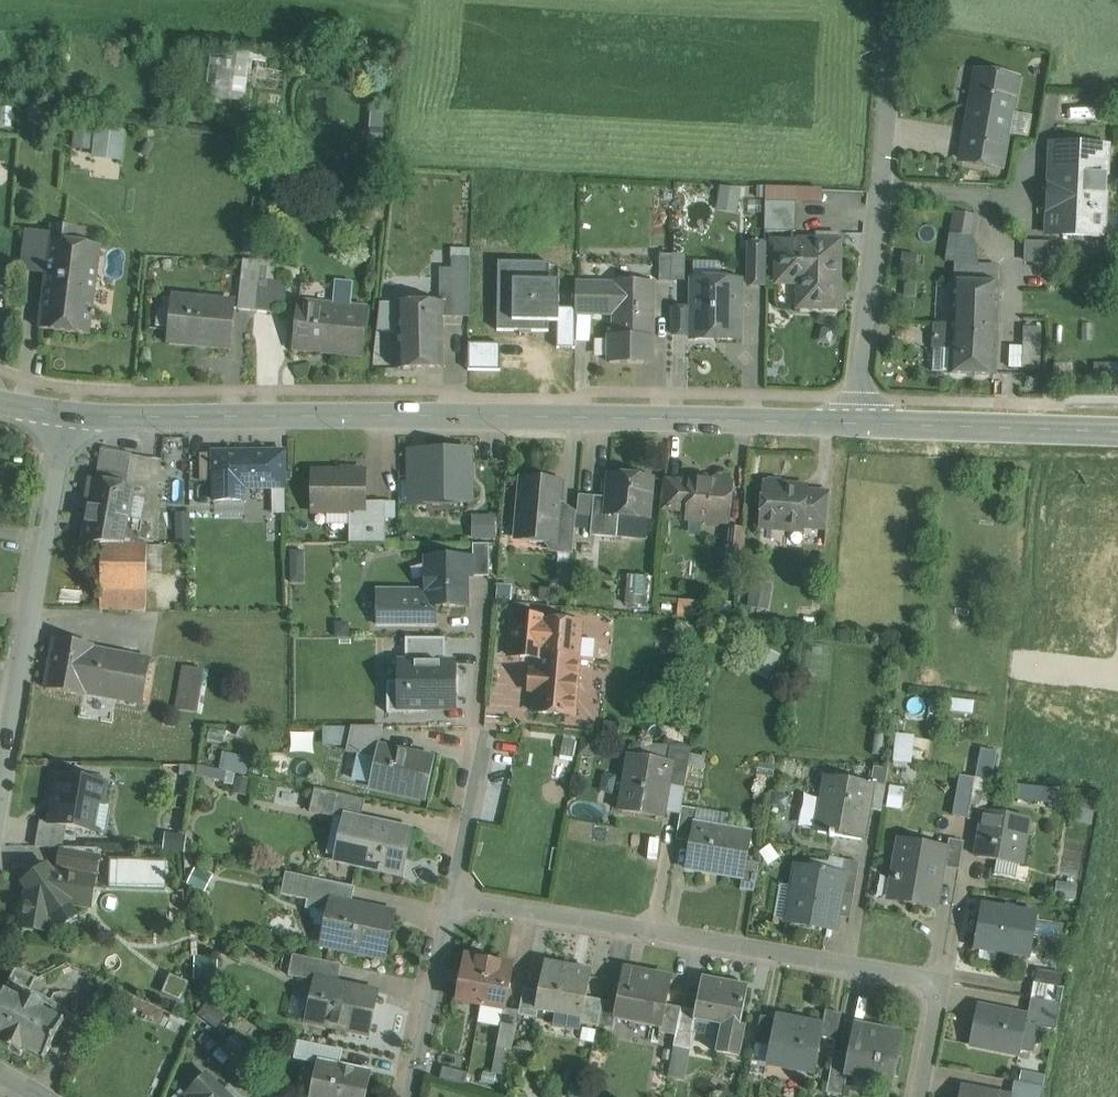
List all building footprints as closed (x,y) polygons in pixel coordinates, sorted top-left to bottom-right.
[(268,60),(268,51),(211,49),(208,97),(248,99),(250,59),(268,60)] [(979,72),(963,160),(1000,167),(1016,78),(979,72)] [(94,151),(96,129),(75,127),(73,149),(94,151)] [(125,132),(97,129),(94,158),(121,161),(125,132)] [(1108,147),(1052,145),(1047,234),(1104,236),(1108,147)] [(741,191),(722,186),(716,211),(736,215),(741,191)] [(797,188),(766,188),(765,202),(796,203),(797,188)] [(822,189),(797,188),(796,203),(822,203),(822,189)] [(796,203),(765,202),(765,231),(796,232),(796,203)] [(978,217),(955,214),(952,235),(975,238),(978,217)] [(73,229),(53,227),(53,233),(52,241),(51,241),(47,275),(40,329),(89,336),(101,247),(79,244),(72,243),(73,229)] [(53,233),(27,230),(22,272),(47,275),(51,241),(52,241),(53,233)] [(1026,259),(1053,260),(1054,240),(1027,239),(1026,259)] [(840,242),(800,241),(800,243),(778,243),(777,282),(799,283),(799,307),(839,308),(840,242)] [(765,245),(749,245),(749,256),(764,256),(765,245)] [(673,254),(660,254),(659,281),(672,281),(673,254)] [(685,256),(673,256),(673,281),(685,281),(685,256)] [(764,256),(749,256),(749,285),(764,285),(764,256)] [(440,295),(440,303),(442,303),(442,317),(469,317),(470,259),(453,259),(453,268),(440,268),(440,295)] [(999,266),(955,263),(953,327),(935,326),(935,335),(996,339),(999,266)] [(545,278),(500,277),(499,297),(544,298),(545,278)] [(258,281),(242,279),(238,309),(255,311),(258,281)] [(740,281),(693,280),(693,310),(692,335),(692,339),(739,340),(740,281)] [(287,283),(258,281),(255,311),(284,314),(287,283)] [(653,282),(616,282),(615,285),(592,285),(592,307),(615,307),(615,336),(610,336),(610,363),(645,364),(645,353),(652,353),(653,282)] [(592,285),(576,284),(576,313),(592,313),(592,307),(592,285)] [(440,303),(440,295),(395,296),(391,303),(397,303),(440,303)] [(233,302),(174,297),(170,341),(228,347),(233,302)] [(544,298),(499,297),(497,332),(543,334),(544,298)] [(366,307),(300,300),(295,351),(361,358),(366,307)] [(398,330),(397,303),(391,303),(380,304),(377,331),(398,330)] [(440,303),(397,303),(398,330),(398,370),(443,369),(442,317),(442,303),(440,303)] [(693,310),(674,309),(673,335),(692,335),(693,310)] [(1041,328),(1024,327),(1023,368),(1040,369),(1041,328)] [(996,339),(935,335),(933,372),(950,373),(951,373),(995,375),(996,339)] [(595,354),(607,355),(608,338),(596,337),(595,354)] [(500,367),(501,343),(470,343),(470,366),(500,367)] [(427,456),(426,450),(412,450),(412,478),(427,478),(427,456)] [(101,451),(96,478),(126,483),(131,457),(101,451)] [(272,488),(272,452),(214,453),(215,500),(245,500),(245,488),(272,488)] [(287,487),(287,452),(272,452),(272,488),(287,487)] [(468,455),(427,456),(427,478),(412,478),(413,498),(469,497),(468,455)] [(364,472),(314,472),(315,477),(308,482),(308,492),(314,498),(314,512),(350,512),(364,512),(364,502),(364,472)] [(653,479),(609,475),(607,497),(606,514),(619,515),(649,518),(653,479)] [(563,482),(521,478),(516,533),(545,536),(558,552),(560,512),(563,482)] [(713,482),(691,480),(690,482),(688,512),(687,518),(705,520),(708,524),(718,525),(723,522),(729,522),(732,484),(728,480),(717,479),(713,482)] [(134,488),(91,480),(86,510),(90,510),(84,544),(101,545),(135,545),(139,526),(127,524),(134,488)] [(690,482),(667,480),(667,481),(665,509),(664,509),(664,510),(688,512),(690,482)] [(784,488),(781,484),(770,483),(766,486),(765,486),(761,524),(803,528),(803,526),(806,492),(806,490),(784,488)] [(830,494),(806,492),(803,526),(827,528),(830,494)] [(619,515),(606,514),(607,497),(594,496),(590,536),(617,538),(619,515)] [(386,502),(364,502),(364,512),(350,512),(350,543),(386,544),(386,502)] [(178,510),(161,510),(159,541),(176,541),(178,510)] [(178,510),(176,541),(191,541),(190,510),(178,510)] [(190,510),(191,541),(207,541),(207,511),(190,510)] [(576,514),(560,512),(558,552),(573,553),(576,514)] [(474,544),(495,544),(495,516),(473,516),(474,544)] [(744,531),(727,529),(726,538),(722,542),(721,554),(725,558),(724,565),(741,567),(744,531)] [(135,545),(101,545),(100,609),(146,610),(147,545),(135,545)] [(490,577),(489,545),(473,545),(473,558),(473,575),(473,577),(490,577)] [(291,549),(290,580),(303,581),(304,549),(291,549)] [(473,558),(427,559),(428,590),(377,590),(377,626),(436,626),(436,607),(467,607),(467,575),(473,575),(473,558)] [(652,605),(653,574),(627,573),(626,604),(652,605)] [(498,586),(496,600),(528,603),(530,589),(498,586)] [(770,593),(753,590),(750,607),(767,610),(770,593)] [(703,604),(681,602),(679,615),(702,617),(703,604)] [(550,619),(512,616),(508,656),(538,658),(538,656),(546,657),(550,619)] [(448,659),(448,636),(407,636),(407,657),(399,657),(399,680),(390,680),(391,710),(420,710),(420,703),(457,702),(456,658),(448,659)] [(94,645),(55,638),(46,688),(85,695),(86,693),(142,703),(150,660),(93,649),(94,645)] [(755,670),(770,677),(781,653),(766,646),(755,670)] [(546,657),(538,656),(538,658),(537,673),(531,672),(530,690),(535,690),(533,712),(566,715),(568,698),(577,699),(580,660),(546,657)] [(204,669),(183,666),(176,709),(196,713),(204,669)] [(974,711),(975,700),(953,698),(952,708),(974,711)] [(379,727),(352,727),(346,752),(359,755),(361,746),(374,749),(379,727)] [(433,760),(379,748),(371,786),(425,798),(433,760)] [(225,766),(199,766),(199,782),(235,782),(235,774),(250,774),(250,754),(225,754),(225,766)] [(674,763),(628,755),(619,811),(664,819),(670,785),(674,763)] [(688,766),(674,763),(670,785),(685,788),(688,766)] [(198,766),(180,765),(180,774),(198,775),(198,766)] [(888,769),(874,767),(871,784),(867,810),(882,812),(886,786),(888,769)] [(108,783),(57,774),(57,776),(58,776),(51,822),(49,822),(49,823),(66,827),(100,832),(100,831),(90,829),(94,803),(104,805),(108,783)] [(871,784),(828,776),(818,833),(831,835),(830,836),(835,837),(835,835),(862,840),(867,810),(871,784)] [(1050,803),(1053,789),(1025,783),(1022,797),(1050,803)] [(887,806),(903,807),(905,786),(889,784),(887,806)] [(365,800),(315,789),(310,812),(343,819),(343,817),(361,821),(365,800)] [(990,794),(973,791),(968,819),(983,822),(985,812),(987,812),(990,794)] [(698,810),(682,807),(676,840),(691,842),(695,825),(696,825),(698,810)] [(987,812),(985,812),(983,822),(977,857),(1021,865),(1029,820),(987,812)] [(361,821),(343,817),(343,819),(350,820),(341,861),(401,874),(410,832),(361,821)] [(66,827),(49,823),(49,822),(41,821),(36,847),(62,848),(63,848),(66,827)] [(696,825),(695,825),(691,842),(687,868),(743,878),(744,878),(746,862),(751,834),(696,825)] [(964,843),(950,840),(945,865),(960,868),(964,843)] [(942,849),(899,841),(893,878),(898,885),(895,899),(937,906),(942,878),(938,877),(942,849)] [(63,848),(62,848),(59,869),(60,869),(59,874),(93,880),(94,875),(96,875),(100,849),(63,848)] [(842,872),(844,860),(829,857),(828,863),(811,860),(809,867),(842,872)] [(844,860),(842,872),(843,873),(839,892),(854,895),(860,863),(844,860)] [(167,863),(110,862),(109,888),(166,890),(167,863)] [(759,865),(746,862),(744,878),(743,878),(741,890),(754,892),(759,865)] [(809,867),(799,865),(789,922),(833,930),(836,917),(839,892),(843,873),(842,872),(809,867)] [(59,874),(47,872),(30,884),(27,902),(22,906),(20,912),(24,917),(22,927),(48,932),(51,916),(71,903),(90,906),(95,880),(59,874)] [(355,887),(286,873),(281,895),(308,900),(306,909),(332,915),(335,901),(352,905),(355,887)] [(1057,882),(1055,898),(1075,901),(1077,885),(1057,882)] [(854,895),(839,892),(836,917),(851,919),(854,895)] [(352,905),(335,901),(332,915),(326,946),(384,958),(393,913),(352,905)] [(1038,913),(983,904),(975,950),(1030,959),(1031,956),(1037,921),(1038,913)] [(1037,921),(1031,956),(1042,957),(1045,940),(1050,941),(1053,924),(1037,921)] [(196,955),(195,977),(218,978),(219,956),(196,955)] [(342,965),(293,955),(289,976),(314,981),(314,979),(338,984),(342,965)] [(489,962),(465,957),(458,1000),(481,1005),(489,962)] [(513,966),(489,962),(481,1005),(505,1009),(513,966)] [(590,973),(546,965),(546,964),(545,964),(540,992),(537,1007),(539,1008),(581,1016),(583,1016),(587,998),(591,972),(590,972),(590,973)] [(29,996),(38,979),(16,968),(0,1000),(0,1039),(6,1042),(3,1047),(21,1056),(24,1051),(45,1061),(65,1022),(40,1009),(44,1003),(29,996)] [(1049,986),(1065,989),(1068,969),(1060,968),(1058,976),(1051,974),(1049,986)] [(617,1004),(615,1015),(617,1015),(663,1024),(667,1005),(671,981),(624,972),(617,1004)] [(338,984),(314,979),(314,981),(314,982),(316,982),(308,1021),(368,1034),(377,993),(338,984)] [(748,988),(703,979),(697,1011),(696,1017),(697,1017),(723,1022),(717,1054),(739,1058),(745,1028),(740,1027),(748,988)] [(1035,1000),(1061,1004),(1065,989),(1049,986),(1034,984),(1032,999),(1035,1000)] [(291,1019),(305,1022),(311,992),(297,989),(291,1019)] [(537,1019),(539,1008),(537,1007),(540,992),(524,990),(519,1016),(537,1019)] [(603,1001),(587,998),(583,1016),(581,1016),(580,1023),(598,1027),(603,1001)] [(1061,1004),(1035,1000),(1032,1018),(1044,1020),(1043,1028),(1056,1030),(1061,1004)] [(617,1004),(603,1001),(598,1027),(614,1030),(617,1015),(615,1015),(617,1004)] [(682,1008),(667,1005),(663,1024),(661,1033),(676,1036),(682,1008)] [(697,1011),(682,1008),(676,1036),(674,1047),(691,1051),(697,1017),(696,1017),(697,1011)] [(1028,1018),(978,1008),(971,1045),(1021,1055),(1028,1018)] [(842,1014),(826,1011),(822,1028),(823,1029),(822,1038),(837,1041),(842,1014)] [(537,1019),(519,1016),(517,1024),(514,1041),(532,1044),(537,1019)] [(756,1044),(770,1047),(776,1019),(761,1017),(756,1044)] [(822,1028),(776,1019),(770,1047),(767,1063),(815,1072),(822,1038),(823,1029),(822,1028)] [(517,1024),(502,1021),(497,1048),(499,1049),(511,1051),(512,1051),(514,1041),(517,1024)] [(902,1037),(855,1028),(850,1056),(847,1071),(848,1071),(894,1080),(902,1037)] [(343,1051),(298,1041),(294,1059),(319,1064),(319,1061),(340,1066),(343,1051)] [(767,1063),(770,1047),(756,1044),(752,1065),(766,1068),(767,1063)] [(511,1051),(499,1049),(496,1068),(507,1070),(511,1051)] [(850,1056),(834,1053),(826,1094),(843,1096),(848,1071),(847,1071),(850,1056)] [(319,1061),(319,1064),(312,1096),(366,1096),(371,1072),(340,1066),(319,1061)] [(469,1073),(443,1067),(440,1079),(465,1086),(469,1073)] [(205,1075),(186,1094),(183,1096),(227,1096),(205,1075)] [(1015,1082),(1014,1083),(1018,1084),(1016,1096),(1043,1096),(1045,1087),(1015,1082)]
